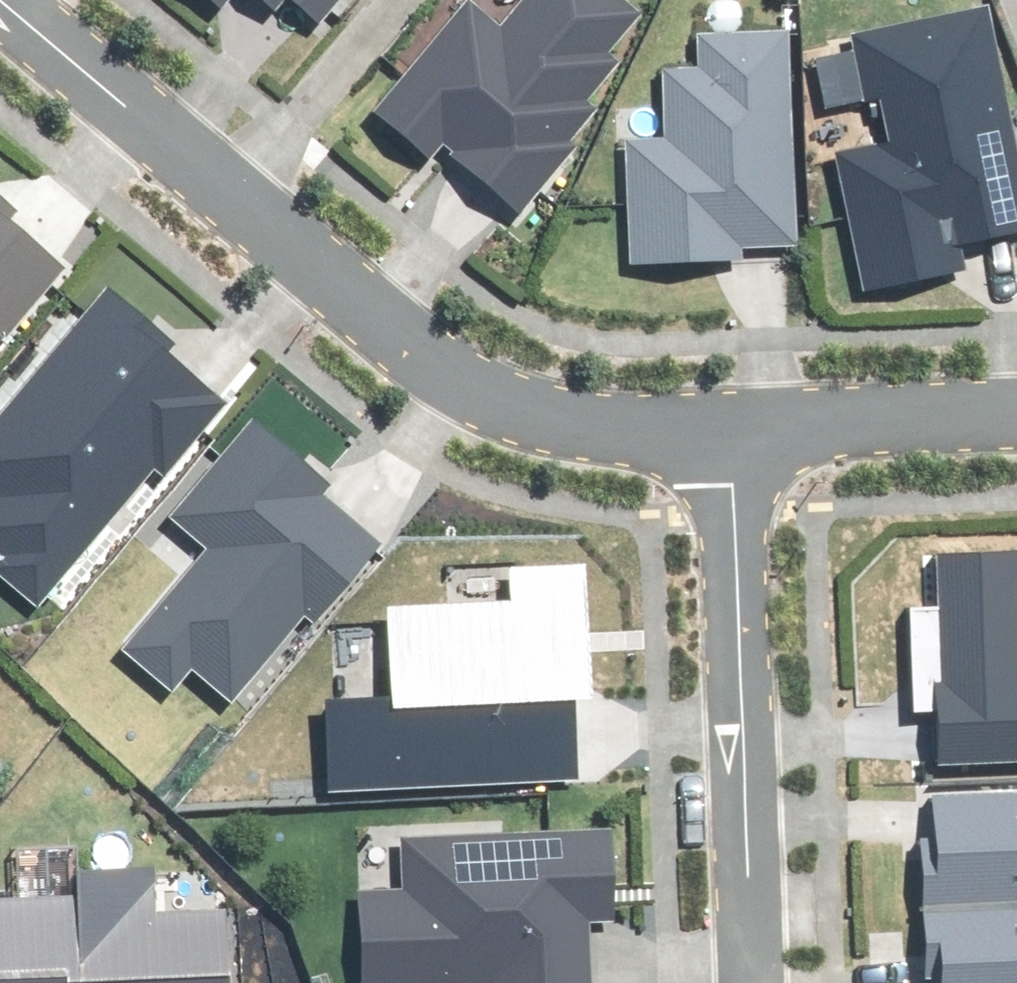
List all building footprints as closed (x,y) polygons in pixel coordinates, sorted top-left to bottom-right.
[(279,9),(286,0),(268,0),(279,9)] [(319,19),(336,0),(296,0),(319,19)] [(376,109),(428,154),(440,141),(515,204),(596,109),(584,99),(617,61),(605,51),(637,14),(621,0),(527,0),(502,29),(468,1),(376,109)] [(862,293),(968,271),(966,246),(1016,233),(1016,155),(987,3),(866,26),(888,147),(830,157),(862,293)] [(739,244),(792,242),(787,30),(697,32),(698,67),(664,68),(666,142),(628,143),(631,258),(740,255),(739,244)] [(61,267),(3,219),(13,207),(0,197),(0,340),(61,267)] [(0,416),(0,550),(4,554),(0,559),(0,574),(36,606),(158,466),(164,472),(223,405),(163,353),(171,344),(109,291),(0,416)] [(210,550),(125,652),(172,691),(192,667),(229,698),(303,610),(314,619),(376,545),(319,497),(330,485),(257,424),(176,521),(210,550)] [(942,764),(1016,760),(1016,598),(1015,556),(932,560),(942,764)] [(591,699),(585,567),(511,570),(513,602),(390,608),(394,697),(327,700),(331,790),(573,778),(570,700),(591,699)] [(1016,903),(1016,795),(937,798),(939,839),(920,840),(923,907),(1016,903)] [(365,982),(589,982),(586,920),(613,919),(609,832),(402,842),(405,894),(361,897),(365,982)] [(223,909),(154,912),(152,871),(77,875),(78,898),(0,903),(0,982),(228,982),(223,909)] [(923,907),(926,978),(945,978),(946,982),(1016,982),(1016,903),(923,907)]
